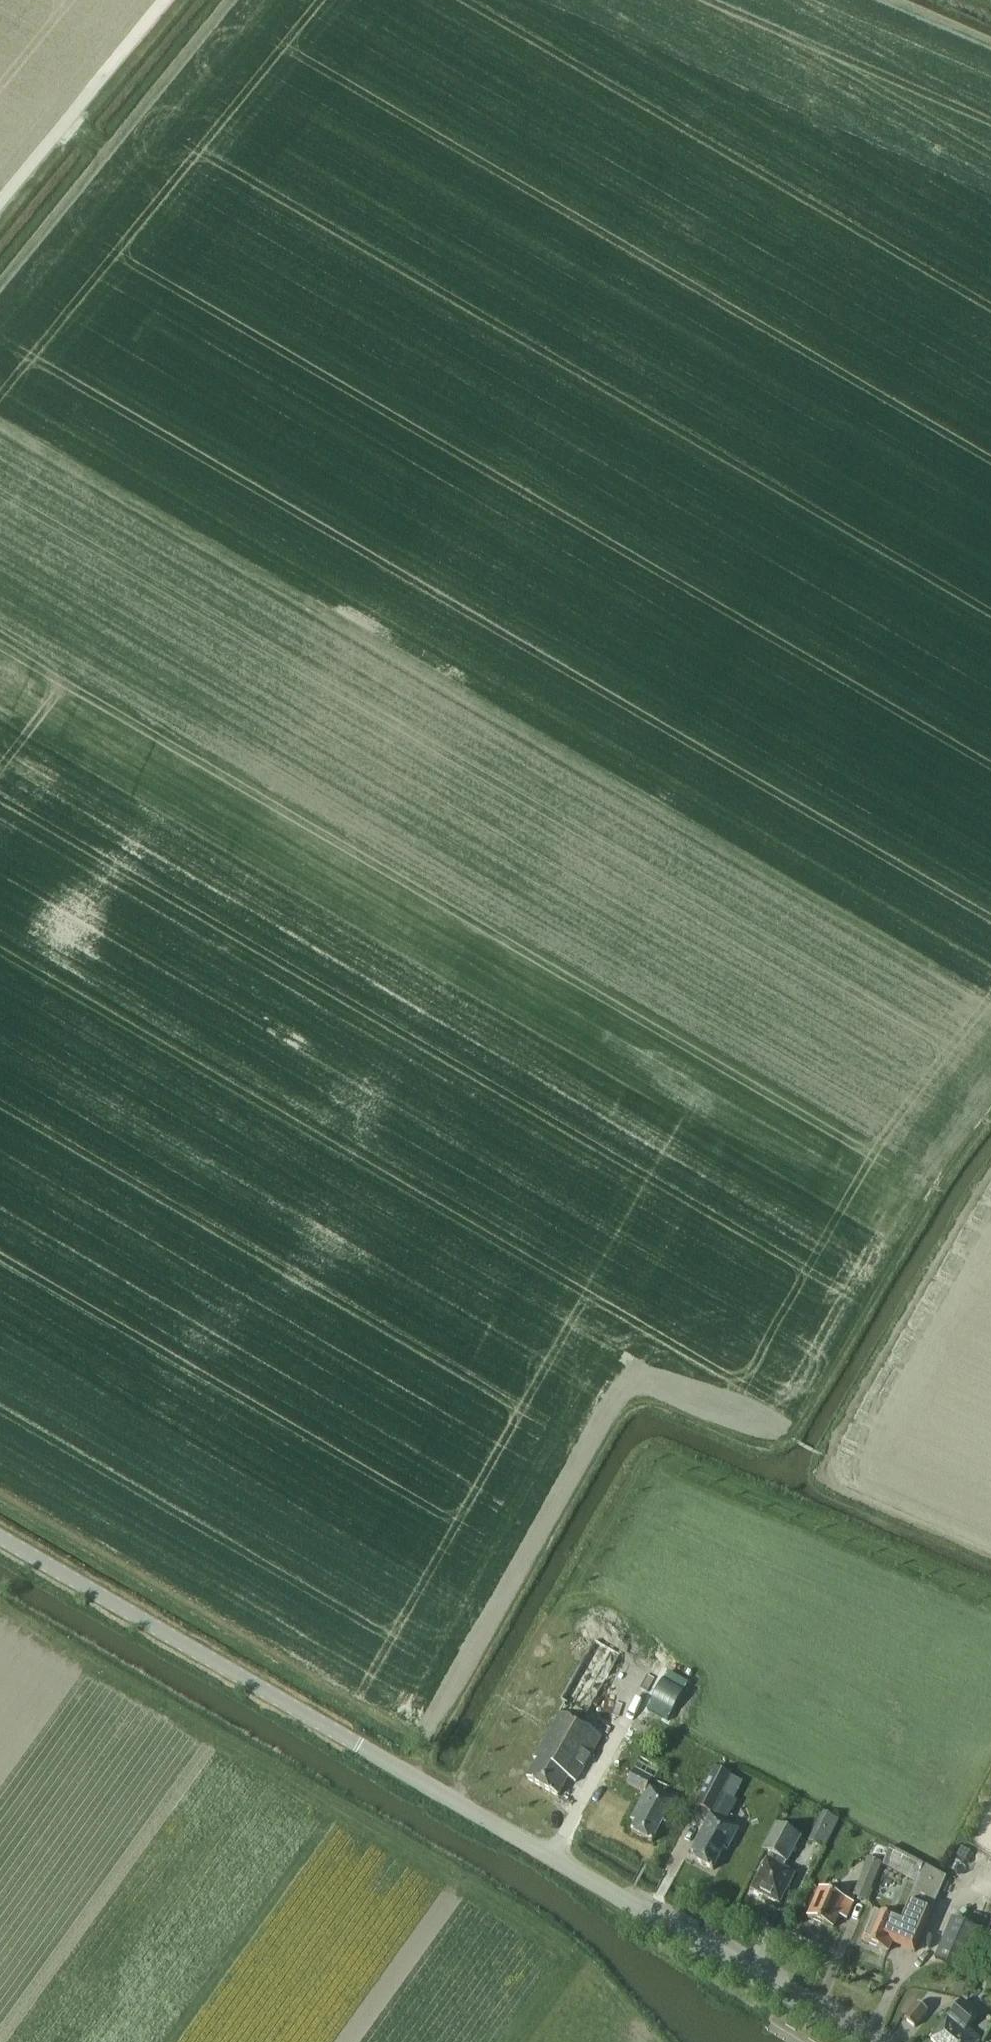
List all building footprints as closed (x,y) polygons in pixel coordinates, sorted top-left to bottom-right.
[(629,1647),(594,1627),(555,1697),(565,1703),(584,1714),(590,1717),(629,1647)] [(578,1724),(584,1714),(565,1703),(534,1759),(537,1761),(527,1779),(558,1796),(568,1778),(575,1782),(601,1737),(578,1724)] [(666,1824),(678,1801),(666,1795),(670,1787),(654,1779),(660,1769),(641,1759),(635,1770),(627,1784),(645,1793),(631,1820),(636,1823),(631,1832),(652,1843),(662,1823),(666,1824)] [(739,1829),(727,1823),(711,1814),(722,1794),(731,1776),(715,1768),(696,1806),(711,1813),(691,1852),(695,1854),(692,1860),(713,1870),(723,1850),(727,1852),(739,1829)] [(722,1794),(711,1814),(727,1823),(737,1801),(735,1800),(722,1794)] [(816,1846),(824,1850),(839,1820),(832,1816),(816,1846)] [(800,1836),(776,1824),(763,1849),(770,1853),(751,1890),(779,1904),(795,1875),(783,1869),(800,1836)] [(853,1895),(866,1901),(881,1864),(867,1858),(861,1873),(862,1874),(853,1895)] [(892,1942),(914,1952),(946,1877),(924,1867),(900,1923),(875,1912),(863,1941),(888,1952),(892,1942)] [(838,1916),(846,1919),(853,1903),(820,1889),(808,1918),(833,1928),(838,1916)] [(936,1961),(961,1972),(978,1932),(953,1921),(936,1961)] [(931,2040),(934,2041),(978,2041),(980,2040),(967,2029),(980,2013),(964,1999),(950,2015),(951,2016),(931,2040)] [(905,2019),(915,2027),(928,2011),(918,2002),(905,2019)]
